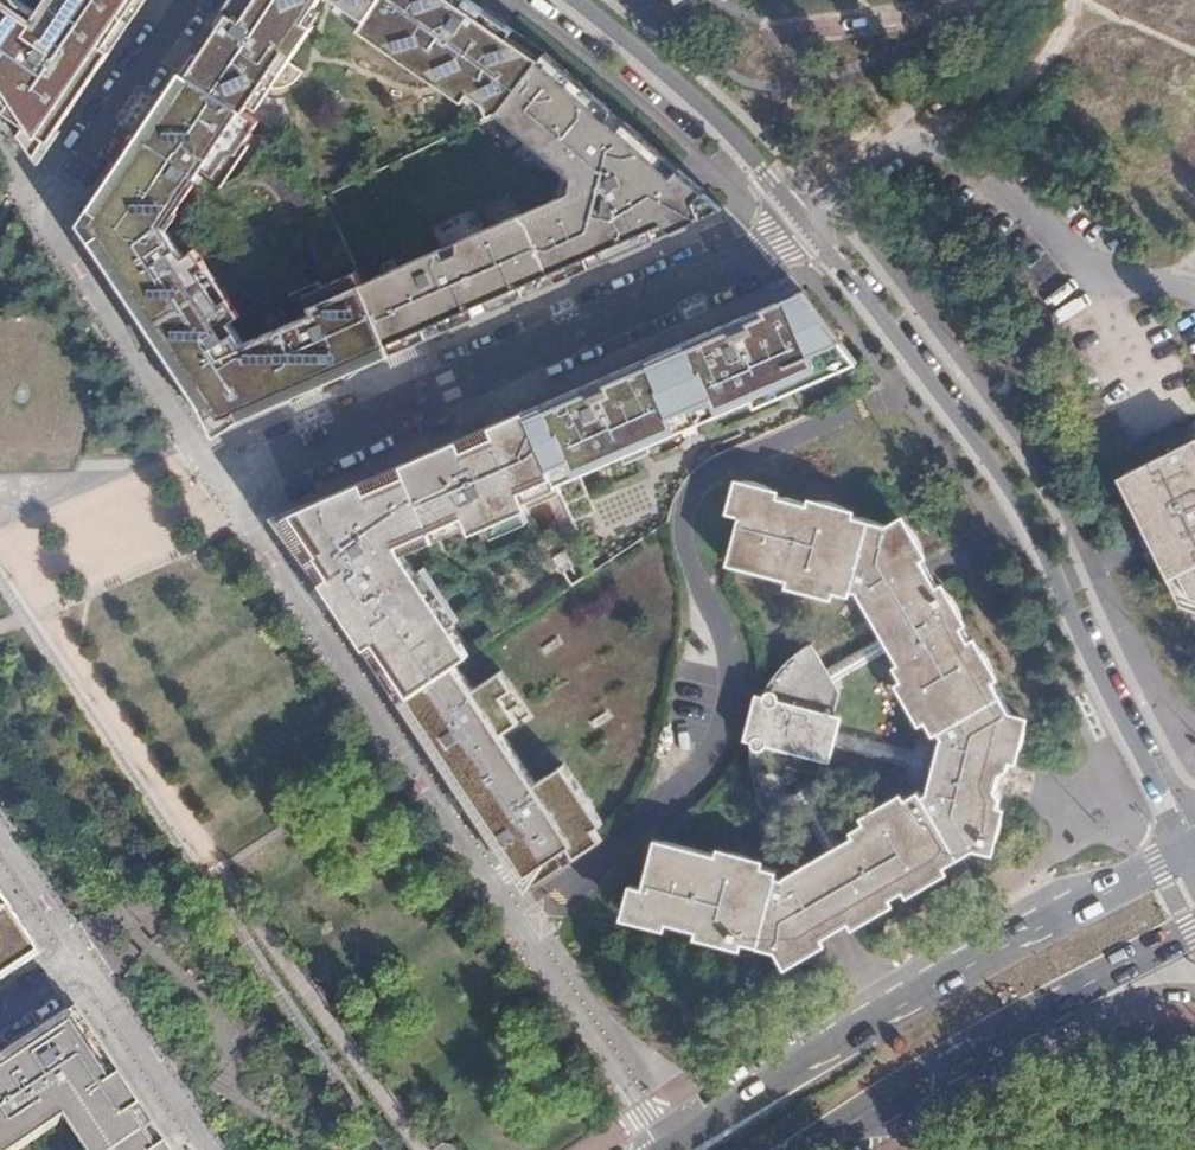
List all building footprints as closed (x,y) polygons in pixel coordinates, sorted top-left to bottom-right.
[(2,90),(11,103),(6,109),(28,123),(22,133),(34,150),(43,145),(48,137),(52,140),(92,80),(146,0),(49,0),(39,14),(16,0),(0,0),(0,92),(2,90)] [(232,14),(225,10),(185,70),(247,111),(265,84),(272,89),(280,89),(288,88),(294,84),(300,80),(305,73),(290,64),(315,27),(308,22),(322,0),(241,0),(232,14)] [(225,10),(232,14),(241,0),(232,0),(225,10)] [(491,114),(502,109),(541,58),(510,37),(514,30),(470,0),(468,0),(467,1),(465,0),(337,0),(368,21),(363,30),(393,51),(399,41),(405,45),(442,73),(435,82),(465,103),(471,94),(485,104),(491,114)] [(514,30),(510,37),(541,58),(546,52),(514,30)] [(364,284),(393,352),(429,336),(425,327),(438,321),(447,329),(478,315),(473,305),(486,300),(495,308),(526,294),(522,284),(552,271),(560,279),(592,266),(588,256),(599,251),(608,259),(658,237),(653,227),(665,222),(674,230),(725,207),(546,52),(541,58),(502,109),(533,132),(527,139),(572,180),(570,194),(553,201),(557,210),(523,224),(519,216),(459,241),(458,252),(445,258),(441,249),(364,284)] [(245,407),(249,415),(256,412),(296,394),(342,374),(357,368),(393,352),(364,284),(357,270),(321,285),(323,292),(314,296),(320,309),(244,341),(234,319),(241,314),(229,296),(222,301),(164,219),(170,205),(176,210),(189,193),(199,201),(206,191),(197,185),(205,176),(200,173),(205,166),(217,174),(230,155),(240,153),(262,122),(247,111),(185,70),(134,146),(133,160),(125,159),(99,197),(82,222),(130,294),(144,300),(140,309),(164,345),(172,344),(173,358),(201,400),(214,402),(222,416),(245,407)] [(2,90),(0,92),(0,100),(6,109),(11,103),(2,90)] [(22,133),(28,123),(6,109),(22,133)] [(48,137),(43,145),(34,150),(37,155),(40,158),(42,155),(52,140),(48,137)] [(131,151),(125,159),(133,160),(134,146),(131,151)] [(553,201),(519,216),(523,224),(557,210),(553,201)] [(653,227),(658,237),(674,230),(665,222),(653,227)] [(459,241),(441,249),(445,258),(458,252),(459,241)] [(588,256),(592,266),(608,259),(599,251),(588,256)] [(522,284),(526,294),(560,279),(552,271),(522,284)] [(538,405),(526,411),(561,492),(584,483),(576,467),(602,455),(609,471),(689,436),(682,421),(724,403),(731,418),(830,375),(832,374),(821,350),(842,341),(802,291),(708,331),(538,405)] [(140,309),(144,300),(130,294),(140,309)] [(473,305),(478,315),(495,308),(486,300),(473,305)] [(425,327),(429,336),(447,329),(438,321),(425,327)] [(842,341),(821,350),(832,374),(830,375),(834,382),(864,369),(842,341)] [(173,358),(172,344),(164,345),(173,358)] [(222,416),(214,402),(201,400),(219,428),(249,415),(245,407),(222,416)] [(724,403),(682,421),(689,436),(731,418),(724,403)] [(561,492),(526,411),(295,511),(279,518),(402,701),(456,664),(470,655),(403,555),(469,526),(472,533),(562,494),(561,492)] [(1191,443),(1190,443),(1188,443),(1118,479),(1132,510),(1128,511),(1137,527),(1140,525),(1153,551),(1151,553),(1159,568),(1161,567),(1186,617),(1194,620),(1194,445),(1191,443)] [(602,455),(576,467),(584,483),(609,471),(602,455)] [(754,486),(749,486),(736,488),(729,512),(741,516),(723,586),(835,616),(857,653),(824,673),(814,657),(802,654),(787,668),(772,688),(769,696),(763,697),(761,700),(760,703),(762,707),(770,712),(768,720),(765,719),(761,730),(765,731),(762,740),(759,739),(755,739),(752,742),(750,749),(757,753),(752,758),(756,784),(757,790),(765,807),(774,811),(793,799),(812,833),(776,854),(662,824),(643,893),(631,891),(624,917),(647,926),(656,928),(667,927),(691,933),(708,943),(721,948),(728,949),(741,947),(777,956),(782,964),(792,962),(811,952),(824,938),(845,925),(861,921),(872,917),(882,908),(889,900),(903,892),(906,893),(919,889),(930,883),(934,880),(945,867),(972,851),(983,854),(990,841),(994,830),(995,815),(992,793),(997,776),(1000,772),(1005,768),(1009,761),(1012,755),(1015,749),(1018,741),(1020,724),(1009,722),(990,689),(986,674),(979,659),(973,650),(970,647),(964,644),(958,630),(951,611),(943,599),(933,590),(918,564),(917,558),(910,538),(905,530),(899,524),(888,531),(855,521),(850,517),(843,513),(832,508),(820,507),(806,509),(779,501),(775,495),(760,488),(754,486)] [(1137,527),(1128,511),(1122,515),(1129,530),(1137,527)] [(473,690),(456,664),(402,701),(528,889),(544,879),(603,840),(596,829),(603,824),(564,765),(535,783),(502,734),(519,723),(502,697),(514,690),(501,671),(473,690)] [(1,976),(33,955),(41,950),(22,923),(0,889),(0,974),(1,976)] [(172,1146),(80,1009),(73,1014),(22,1047),(27,1055),(0,1073),(0,1145),(57,1107),(86,1149),(174,1149),(172,1146)] [(27,1055),(22,1047),(0,1062),(0,1073),(27,1055)]
